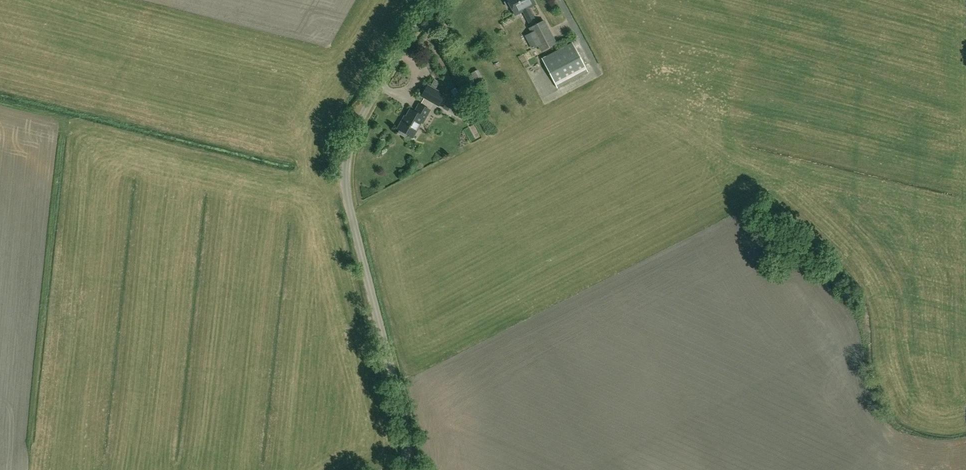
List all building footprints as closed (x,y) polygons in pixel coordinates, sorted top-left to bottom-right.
[(505,2),(507,8),(511,7),(514,12),(527,5),(528,7),(535,3),(533,0),(506,0),(505,2)] [(544,20),(529,27),(541,50),(556,43),(544,20)] [(554,80),(584,64),(573,43),(542,59),(554,80)] [(481,71),(475,75),(480,83),(486,80),(481,71)] [(427,85),(421,96),(438,106),(446,94),(427,85)] [(457,100),(449,110),(455,115),(463,105),(457,100)] [(399,129),(400,130),(399,134),(405,137),(409,135),(412,137),(423,117),(425,118),(430,110),(419,104),(415,111),(410,109),(399,129)]
